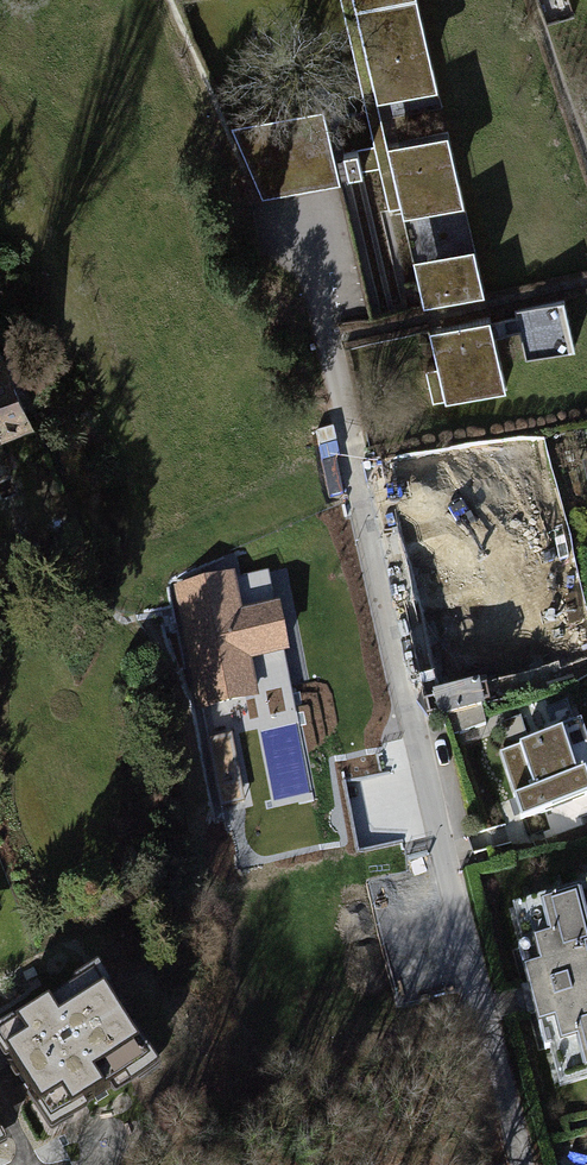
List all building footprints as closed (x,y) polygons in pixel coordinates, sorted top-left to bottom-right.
[(373,96),(431,83),(413,0),(352,0),(373,96)] [(409,96),(390,97),(393,122),(412,121),(409,96)] [(419,125),(442,120),(438,102),(415,106),(419,125)] [(265,195),(339,175),(321,104),(247,124),(265,195)] [(444,129),(387,142),(403,212),(460,199),(444,129)] [(473,240),(412,254),(423,301),(484,287),(473,240)] [(528,366),(578,356),(566,295),(493,309),(499,342),(522,337),(528,366)] [(489,315),(430,327),(444,396),(504,384),(489,315)] [(18,425),(0,383),(0,433),(18,425)] [(499,497),(483,500),(488,531),(505,528),(499,497)] [(536,564),(473,571),(480,636),(543,629),(536,564)] [(232,574),(173,585),(199,710),(259,698),(252,662),(289,654),(279,603),(239,611),(232,574)] [(479,682),(434,690),(438,715),(447,713),(481,707),(483,707),(479,682)] [(481,707),(447,713),(452,735),(486,724),(481,707)] [(497,754),(517,824),(586,804),(586,781),(573,732),(497,754)] [(512,901),(556,1085),(586,1077),(586,883),(512,901)] [(48,1125),(146,1064),(92,976),(0,1033),(0,1049),(48,1125)]
